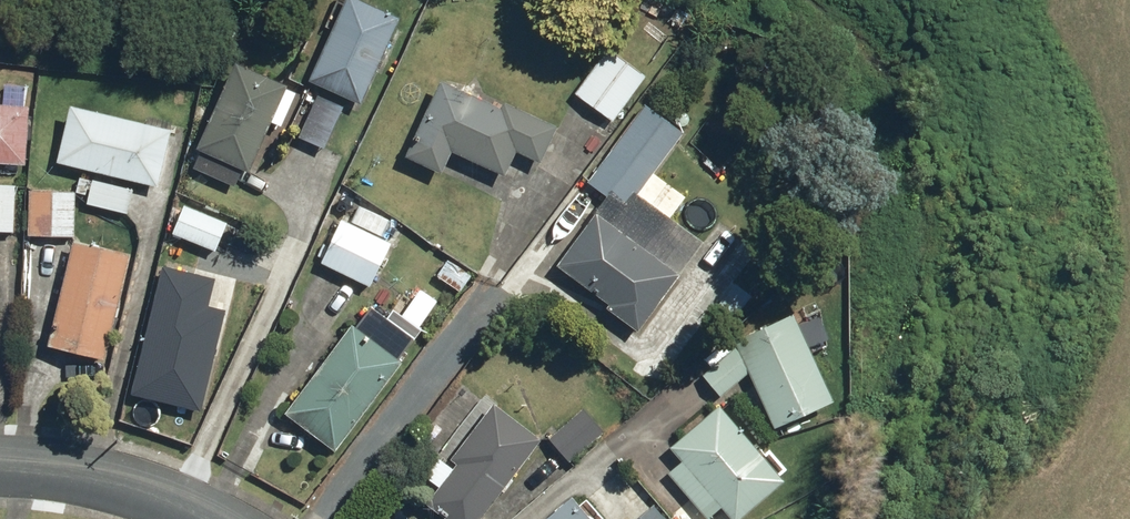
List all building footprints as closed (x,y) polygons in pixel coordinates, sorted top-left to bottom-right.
[(398,19),(354,0),(345,0),(308,81),(360,104),(398,19)] [(574,97),(611,124),(645,76),(608,50),(574,97)] [(247,172),(285,88),(233,65),(195,150),(200,152),(192,169),(233,188),(241,170),(247,172)] [(499,108),(439,82),(405,159),(440,175),(450,152),(504,175),(514,151),(540,162),(556,127),(501,103),(499,108)] [(22,166),(27,107),(21,107),(22,86),(2,85),(0,105),(0,164),(22,166)] [(315,96),(297,138),(322,149),(341,107),(315,96)] [(643,105),(585,183),(605,198),(607,194),(622,205),(632,192),(636,195),(682,133),(643,105)] [(68,106),(55,163),(155,187),(168,130),(68,106)] [(91,180),(85,203),(126,214),(132,191),(91,180)] [(13,233),(14,187),(0,186),(0,232),(13,233)] [(74,193),(27,191),(26,237),(72,238),(74,193)] [(182,206),(171,234),(214,252),(226,223),(182,206)] [(605,308),(635,332),(678,276),(597,213),(556,266),(607,305),(605,308)] [(340,221),(319,263),(369,287),(390,245),(340,221)] [(71,241),(46,347),(104,361),(130,255),(71,241)] [(168,266),(133,393),(197,410),(224,310),(209,306),(217,279),(168,266)] [(283,416),(333,453),(401,363),(396,360),(412,339),(368,307),(353,327),(351,326),(283,416)] [(831,402),(790,315),(732,342),(734,347),(701,375),(718,396),(747,374),(773,429),(831,402)] [(442,518),(478,518),(538,440),(491,405),(449,460),(455,465),(424,505),(442,518)] [(718,407),(669,449),(680,462),(666,474),(705,518),(706,518),(719,508),(729,518),(738,518),(782,482),(718,407)] [(547,438),(568,462),(603,432),(582,408),(547,438)] [(544,518),(589,518),(570,497),(544,518)] [(638,518),(664,518),(653,506),(638,518)]
